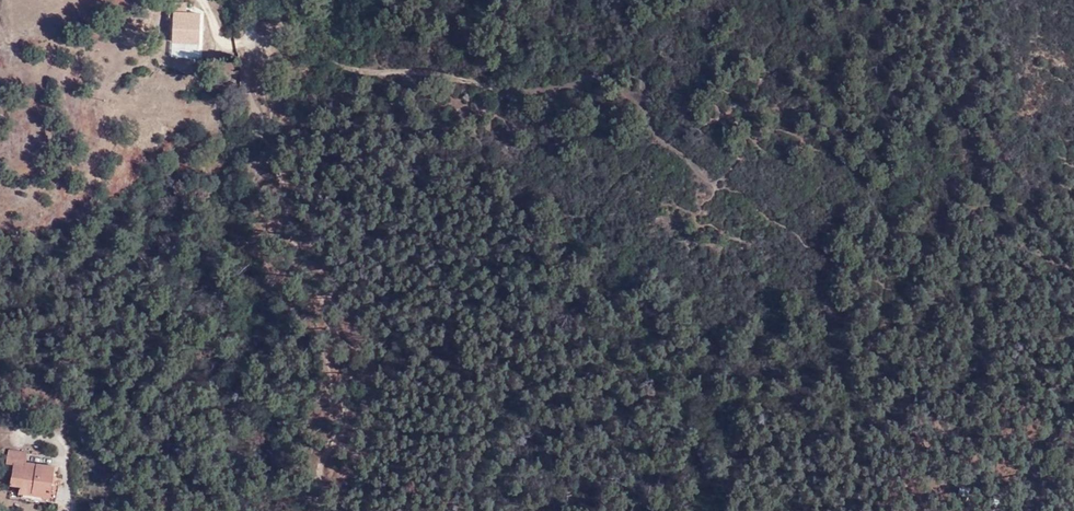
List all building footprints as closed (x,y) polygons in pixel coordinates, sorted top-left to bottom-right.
[(168,50),(200,52),(202,15),(188,14),(189,0),(171,0),(170,17),(174,17),(173,29),(169,29),(168,50)] [(20,490),(52,495),(56,466),(27,462),(28,452),(8,449),(6,463),(13,464),(10,486),(20,487),(20,490)] [(51,499),(52,495),(20,490),(19,494),(51,499)]
